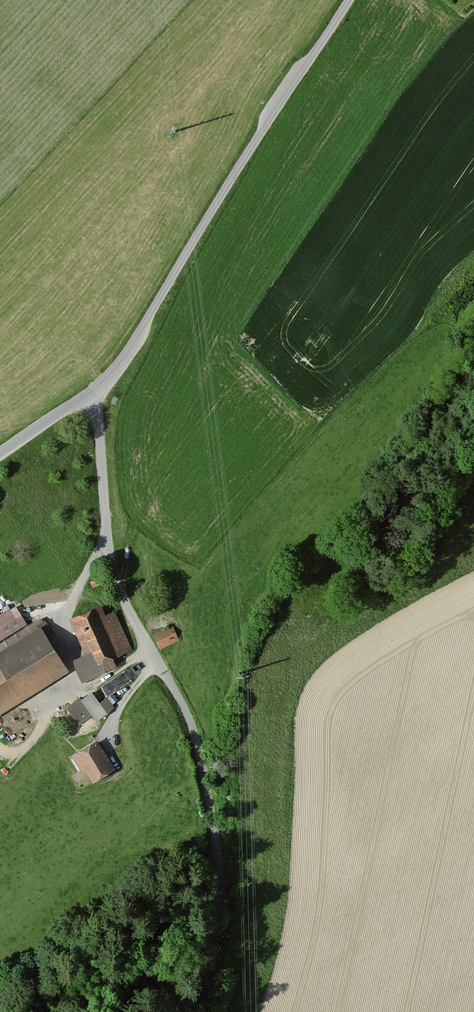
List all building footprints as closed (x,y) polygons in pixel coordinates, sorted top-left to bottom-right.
[(14,604),(0,612),(0,641),(27,624),(14,604)] [(140,657),(116,609),(102,616),(98,608),(70,622),(87,655),(74,661),(86,684),(140,657)] [(173,626),(153,635),(161,650),(180,641),(173,626)] [(36,627),(0,650),(0,672),(18,701),(65,672),(36,627)] [(100,701),(128,679),(122,671),(94,693),(100,701)] [(117,708),(109,697),(97,704),(91,693),(70,707),(80,724),(93,716),(96,721),(117,708)] [(115,768),(97,742),(74,758),(93,784),(115,768)]
